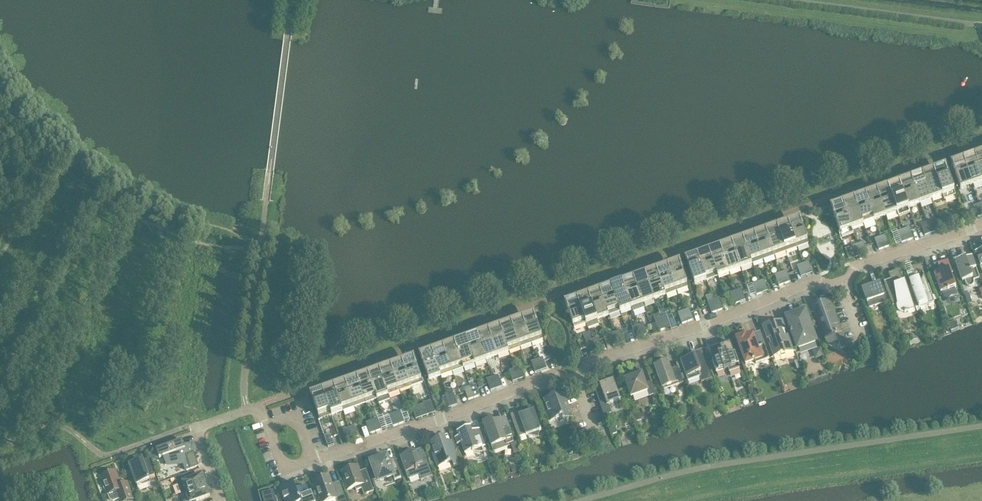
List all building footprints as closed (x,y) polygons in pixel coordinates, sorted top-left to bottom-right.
[(976,161),(965,165),(972,185),(981,182),(981,177),(976,161)] [(972,185),(965,165),(953,169),(960,189),(972,185)] [(944,201),(956,196),(947,171),(924,179),(931,200),(943,196),(944,201)] [(931,200),(924,179),(912,183),(920,204),(931,200)] [(920,204),(912,183),(901,188),(908,208),(920,204)] [(910,213),(908,208),(901,188),(890,192),(899,217),(910,213)] [(899,217),(890,192),(878,196),(886,216),(897,212),(899,217)] [(886,216),(878,196),(867,200),(874,220),(886,216)] [(874,220),(867,200),(856,204),(863,224),(874,220)] [(863,224),(856,204),(845,208),(852,228),(863,224)] [(979,204),(973,206),(977,218),(981,216),(981,212),(979,204)] [(852,228),(845,208),(833,212),(842,238),(854,234),(852,228)] [(959,225),(955,213),(949,215),(954,227),(959,225)] [(954,227),(949,215),(944,217),(948,229),(954,227)] [(937,232),(932,221),(927,223),(931,234),(937,232)] [(809,244),(801,223),(790,228),(797,248),(809,244)] [(931,234),(927,223),(921,225),(925,236),(931,234)] [(797,248),(790,228),(778,232),(786,252),(797,248)] [(913,239),(909,228),(903,230),(907,241),(913,239)] [(907,241),(903,230),(898,232),(902,243),(907,241)] [(786,252),(778,232),(767,236),(775,256),(786,252)] [(890,246),(886,235),(880,237),(885,249),(890,246)] [(775,256),(767,236),(756,240),(763,260),(775,256)] [(885,249),(880,237),(875,239),(879,251),(885,249)] [(763,260),(756,240),(745,244),(752,264),(763,260)] [(868,254),(864,242),(858,244),(862,256),(868,254)] [(752,264),(745,244),(733,248),(741,269),(752,264)] [(862,256),(858,244),(852,247),(856,258),(862,256)] [(741,269),(733,248),(722,252),(729,273),(741,269)] [(729,273),(722,252),(710,256),(718,277),(729,273)] [(718,277),(710,256),(699,260),(706,281),(718,277)] [(980,279),(973,261),(972,257),(966,260),(963,261),(963,259),(955,262),(962,282),(965,281),(966,284),(966,285),(967,287),(969,288),(971,287),(973,286),(974,284),(974,282),(974,281),(980,279)] [(706,281),(699,260),(687,265),(695,285),(706,281)] [(956,288),(951,274),(953,273),(948,261),(938,264),(941,272),(934,274),(941,293),(942,292),(944,293),(946,293),(948,292),(950,292),(951,291),(953,290),(954,288),(956,288)] [(813,273),(809,262),(803,264),(807,275),(813,273)] [(807,275),(803,264),(797,266),(801,278),(807,275)] [(689,287),(681,267),(669,271),(677,292),(689,287)] [(915,311),(906,286),(902,288),(901,284),(903,283),(898,270),(888,274),(890,280),(884,282),(893,306),(897,305),(898,309),(899,311),(900,312),(902,313),(904,312),(905,313),(908,312),(907,311),(913,309),(915,311)] [(677,292),(669,271),(658,275),(666,296),(677,292)] [(791,282),(786,271),(781,273),(785,284),(791,282)] [(934,302),(924,274),(920,282),(919,278),(916,279),(913,272),(907,274),(919,307),(922,307),(925,306),(929,305),(928,304),(934,302)] [(785,284),(781,273),(775,275),(779,287),(785,284)] [(666,296),(658,275),(647,279),(654,300),(666,296)] [(654,300),(647,279),(635,283),(644,308),(645,308),(643,304),(654,300)] [(768,291),(764,280),(758,282),(762,294),(768,291)] [(762,294),(758,282),(753,284),(757,296),(762,294)] [(644,308),(635,283),(624,287),(631,308),(633,313),(644,308)] [(886,302),(880,284),(862,290),(869,309),(886,302)] [(631,308),(624,287),(613,291),(620,312),(631,308)] [(746,301),(743,292),(742,289),(736,291),(740,303),(746,301)] [(620,312),(613,291),(601,295),(609,316),(620,312)] [(740,303),(736,291),(730,293),(734,305),(740,303)] [(609,316),(601,295),(590,299),(598,320),(609,316)] [(723,310),(719,298),(714,300),(718,312),(723,310)] [(598,320),(590,299),(579,304),(586,324),(588,329),(599,325),(597,320),(598,320)] [(718,312),(714,300),(708,303),(712,314),(718,312)] [(841,333),(830,300),(816,305),(823,324),(825,339),(836,335),(841,349),(848,347),(842,333),(841,333)] [(586,324),(579,304),(567,308),(574,328),(586,324)] [(694,320),(690,309),(684,311),(688,322),(694,320)] [(815,338),(809,321),(808,321),(805,314),(807,313),(805,310),(786,317),(791,332),(790,332),(791,334),(796,345),(798,344),(800,348),(815,343),(814,338),(815,338)] [(688,322),(684,311),(678,313),(682,324),(688,322)] [(671,327),(667,316),(661,318),(665,330),(671,327)] [(665,330),(661,318),(655,320),(659,332),(665,330)] [(543,340),(536,319),(524,323),(531,344),(543,340)] [(793,352),(787,336),(786,337),(784,331),(785,330),(782,321),(774,324),(774,325),(770,326),(770,324),(763,326),(768,340),(769,339),(771,345),(770,345),(774,358),(784,354),(785,355),(793,352)] [(531,344),(524,323),(513,327),(520,348),(531,344)] [(648,335),(644,324),(638,326),(642,337),(648,335)] [(642,337),(638,326),(632,328),(636,339),(642,337)] [(520,348),(513,327),(501,331),(509,352),(520,348)] [(509,352),(501,331),(490,336),(498,356),(509,352)] [(625,342),(621,331),(615,333),(619,344),(625,342)] [(619,344),(615,333),(609,335),(613,346),(619,344)] [(769,359),(760,333),(749,337),(746,338),(745,336),(736,339),(746,364),(755,361),(756,364),(769,359)] [(498,356),(490,336),(479,340),(486,360),(498,356)] [(602,349),(598,338),(592,340),(596,351),(602,349)] [(486,360),(479,340),(467,344),(475,364),(486,360)] [(596,351),(592,340),(586,342),(590,354),(596,351)] [(739,365),(735,354),(734,354),(730,343),(720,346),(719,345),(705,350),(710,363),(713,362),(717,373),(724,371),(728,370),(729,373),(740,369),(738,365),(739,365)] [(475,364),(467,344),(456,348),(463,368),(475,364)] [(463,368),(456,348),(445,352),(452,372),(463,368)] [(712,379),(704,355),(702,350),(701,350),(701,351),(693,353),(694,356),(680,361),(688,382),(700,378),(701,383),(712,379)] [(452,372),(445,352),(433,356),(441,377),(452,372)] [(441,377),(433,356),(422,360),(429,381),(441,377)] [(547,369),(543,358),(537,360),(541,371),(547,369)] [(541,371),(537,360),(531,362),(535,373),(541,371)] [(684,383),(679,370),(672,372),(668,361),(654,366),(662,389),(669,386),(670,388),(684,383)] [(423,383),(415,362),(404,367),(411,387),(423,383)] [(411,387),(404,367),(392,371),(400,391),(411,387)] [(525,378),(521,367),(515,369),(519,380),(525,378)] [(519,380),(515,369),(509,371),(513,382),(519,380)] [(400,391),(392,371),(381,375),(389,395),(400,391)] [(656,394),(651,382),(646,384),(642,374),(625,380),(631,397),(648,391),(650,397),(656,394)] [(389,395),(381,375),(370,379),(377,399),(379,404),(389,400),(387,396),(389,395)] [(502,387),(498,376),(493,378),(497,389),(502,387)] [(497,389),(493,378),(487,380),(491,391),(497,389)] [(377,399),(370,379),(358,383),(366,403),(377,399)] [(621,401),(614,380),(599,385),(602,393),(597,395),(604,416),(612,413),(609,405),(621,401)] [(366,403),(358,383),(347,387),(354,408),(366,403)] [(480,396),(476,385),(470,387),(474,398),(480,396)] [(354,408),(347,387),(335,390),(343,412),(354,408)] [(474,398),(470,387),(464,389),(468,400),(474,398)] [(343,412),(335,390),(324,393),(332,416),(343,412)] [(332,416),(324,393),(312,397),(320,420),(332,416)] [(458,405),(454,394),(448,396),(452,407),(458,405)] [(573,417),(567,401),(565,395),(564,395),(567,403),(562,405),(559,397),(555,398),(555,397),(544,401),(548,413),(546,413),(549,420),(556,418),(556,420),(560,418),(560,419),(562,418),(563,421),(573,417)] [(452,407),(448,396),(442,398),(446,409),(452,407)] [(428,416),(424,404),(418,406),(422,418),(428,416)] [(422,418),(418,406),(412,408),(416,420),(422,418)] [(541,431),(535,413),(534,410),(523,414),(522,411),(511,415),(519,438),(526,435),(526,436),(528,436),(538,438),(540,432),(541,431)] [(405,423),(401,412),(395,414),(399,425),(405,423)] [(399,425),(395,414),(389,416),(393,427),(399,425)] [(507,445),(514,443),(505,419),(498,422),(496,418),(492,420),(483,423),(494,452),(508,447),(507,445)] [(382,430),(379,423),(378,419),(372,421),(376,432),(382,430)] [(376,432),(372,421),(366,423),(370,434),(376,432)] [(485,446),(480,432),(479,432),(480,433),(474,435),(471,428),(471,427),(469,424),(463,426),(464,430),(457,432),(457,433),(459,437),(455,438),(455,439),(457,444),(457,445),(461,443),(465,454),(472,452),(473,453),(474,452),(475,453),(477,453),(478,453),(480,453),(482,453),(484,453),(484,455),(485,455),(483,448),(486,447),(486,446),(485,446)] [(359,437),(356,429),(355,426),(349,428),(353,439),(359,437)] [(353,439),(349,428),(343,430),(347,442),(353,439)] [(334,445),(330,434),(324,436),(328,447),(334,445)] [(460,464),(455,449),(449,451),(447,444),(444,437),(429,443),(431,450),(437,464),(438,467),(452,462),(454,467),(460,464)] [(188,455),(182,441),(156,450),(160,459),(165,457),(168,465),(188,463),(191,470),(199,467),(194,452),(188,455)] [(433,477),(423,449),(412,454),(411,453),(400,457),(408,480),(419,476),(421,481),(433,477)] [(401,479),(394,459),(389,461),(387,457),(371,462),(378,482),(393,476),(395,481),(401,479)] [(145,467),(143,461),(130,466),(138,489),(151,484),(149,480),(155,478),(151,465),(145,467)] [(374,491),(367,473),(362,475),(360,474),(357,466),(358,466),(358,465),(341,472),(342,472),(348,490),(347,490),(348,491),(355,488),(356,491),(362,489),(364,495),(374,491)] [(127,483),(121,485),(116,471),(101,476),(104,483),(103,485),(104,490),(106,490),(110,500),(112,500),(115,500),(120,499),(120,500),(131,500),(134,500),(127,483)] [(206,486),(202,475),(189,480),(187,475),(176,479),(181,495),(206,486)] [(341,487),(334,489),(330,477),(314,482),(321,500),(331,500),(337,499),(338,500),(343,500),(345,500),(341,487)] [(306,486),(296,490),(294,483),(280,488),(285,500),(303,500),(310,498),(306,486)] [(210,496),(206,486),(181,495),(184,500),(197,500),(210,496)] [(262,494),(264,500),(277,500),(274,490),(262,494)]
